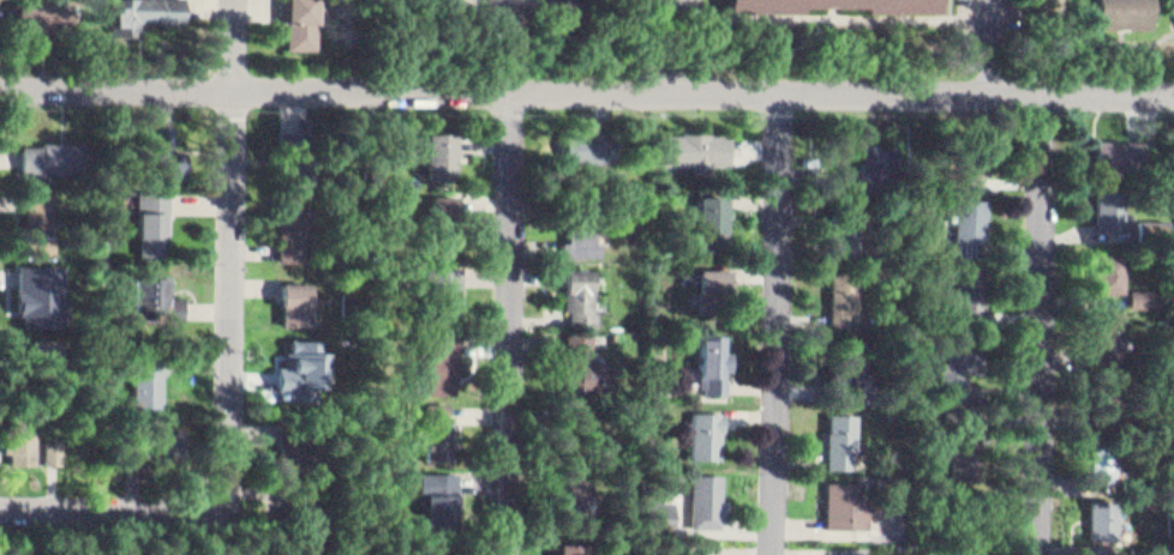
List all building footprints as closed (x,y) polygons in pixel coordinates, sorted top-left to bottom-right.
[(10,26),(9,0),(67,0),(67,25),(10,26)] [(108,30),(137,29),(137,14),(181,14),(181,0),(108,0),(108,30)] [(281,40),(317,40),(317,11),(331,12),(331,0),(282,0),(281,40)] [(492,18),(531,11),(528,0),(488,0),(492,18)] [(731,1),(731,16),(804,17),(804,7),(870,7),(870,16),(944,17),(944,0),(731,0),(731,1)] [(1101,25),(1152,28),(1152,0),(1101,0),(1101,25)] [(148,120),(170,121),(170,145),(184,146),(182,170),(145,169),(148,120)] [(275,120),(306,121),(305,177),(272,177),(275,120)] [(595,127),(594,156),(552,155),(553,125),(595,127)] [(453,126),(417,126),(417,167),(453,168),(453,126)] [(654,128),(653,155),(720,156),(721,129),(654,128)] [(1097,132),(1095,173),(1134,175),(1137,134),(1097,132)] [(88,134),(42,134),(42,138),(22,138),(22,163),(88,163),(88,134)] [(858,137),(858,161),(893,161),(893,138),(858,137)] [(958,168),(957,143),(989,141),(990,167),(958,168)] [(169,183),(137,183),(137,248),(161,248),(161,231),(169,231),(169,183)] [(1098,183),(1095,219),(1128,223),(1132,187),(1098,183)] [(25,228),(25,186),(53,186),(52,228),(25,228)] [(423,187),(423,217),(426,217),(426,252),(453,252),(453,217),(444,217),(444,187),(423,187)] [(82,188),(82,197),(91,197),(90,188),(82,188)] [(691,188),(719,188),(719,237),(691,237),(691,188)] [(959,192),(959,234),(986,234),(986,192),(959,192)] [(277,253),(277,193),(306,193),(306,253),(277,253)] [(852,193),(853,243),(823,245),(823,193),(852,193)] [(589,230),(582,230),(582,225),(564,225),(564,235),(553,236),(553,252),(589,251),(589,230)] [(103,229),(103,237),(113,239),(113,229),(103,229)] [(1094,247),(1091,286),(1119,288),(1121,249),(1094,247)] [(19,258),(61,257),(62,318),(24,318),(24,302),(14,303),(14,276),(19,276),(19,258)] [(451,278),(451,300),(426,300),(426,259),(460,259),(460,278),(451,278)] [(962,260),(962,313),(987,313),(987,260),(962,260)] [(828,318),(857,318),(857,263),(829,263),(828,318)] [(695,265),(695,316),(719,316),(719,265),(695,265)] [(122,269),(169,270),(169,288),(181,288),(180,313),(122,312),(122,269)] [(582,271),(582,303),(593,303),(593,318),(556,316),(557,270),(582,271)] [(277,272),(278,319),(316,318),(315,272),(277,272)] [(1132,289),(1132,306),(1162,306),(1162,289),(1132,289)] [(1119,304),(1119,356),(1090,356),(1090,304),(1119,304)] [(453,327),(453,386),(423,386),(423,327),(453,327)] [(26,331),(26,372),(61,372),(61,331),(26,331)] [(859,331),(835,331),(834,361),(859,361),(859,331)] [(289,332),(289,360),(275,360),(275,394),(324,394),(325,346),(315,346),(315,332),(289,332)] [(568,332),(588,332),(588,360),(604,360),(603,378),(567,376),(568,332)] [(724,333),(701,333),(700,390),(706,390),(706,393),(724,393),(724,370),(730,370),(730,351),(724,351),(724,333)] [(944,339),(940,390),(968,392),(971,342),(944,339)] [(126,348),(127,402),(166,400),(164,346),(126,348)] [(1126,381),(1101,384),(1107,429),(1132,425),(1126,381)] [(443,394),(443,414),(451,414),(450,454),(424,454),(425,394),(443,394)] [(13,403),(13,454),(36,454),(36,403),(13,403)] [(719,458),(720,432),(724,432),(724,412),(695,411),(694,457),(719,458)] [(858,414),(831,414),(831,467),(858,467),(858,414)] [(137,424),(176,423),(178,454),(137,456),(137,424)] [(1088,460),(1115,462),(1116,426),(1089,426),(1088,460)] [(950,428),(950,444),(938,444),(938,452),(950,452),(950,465),(978,464),(977,428),(950,428)] [(44,433),(43,459),(64,460),(65,434),(44,433)] [(1124,447),(1094,446),(1092,488),(1123,489),(1124,447)] [(557,457),(556,512),(589,512),(591,457),(557,457)] [(417,462),(415,484),(421,484),(421,521),(454,523),(455,462),(417,462)] [(723,475),(694,473),(693,529),(723,529),(723,475)] [(871,495),(863,494),(863,482),(828,482),(827,527),(871,527),(871,495)] [(1090,494),(1118,494),(1118,531),(1090,531),(1090,494)] [(554,554),(586,554),(587,538),(555,537),(554,554)] [(849,554),(867,554),(867,544),(849,544),(849,554)]
